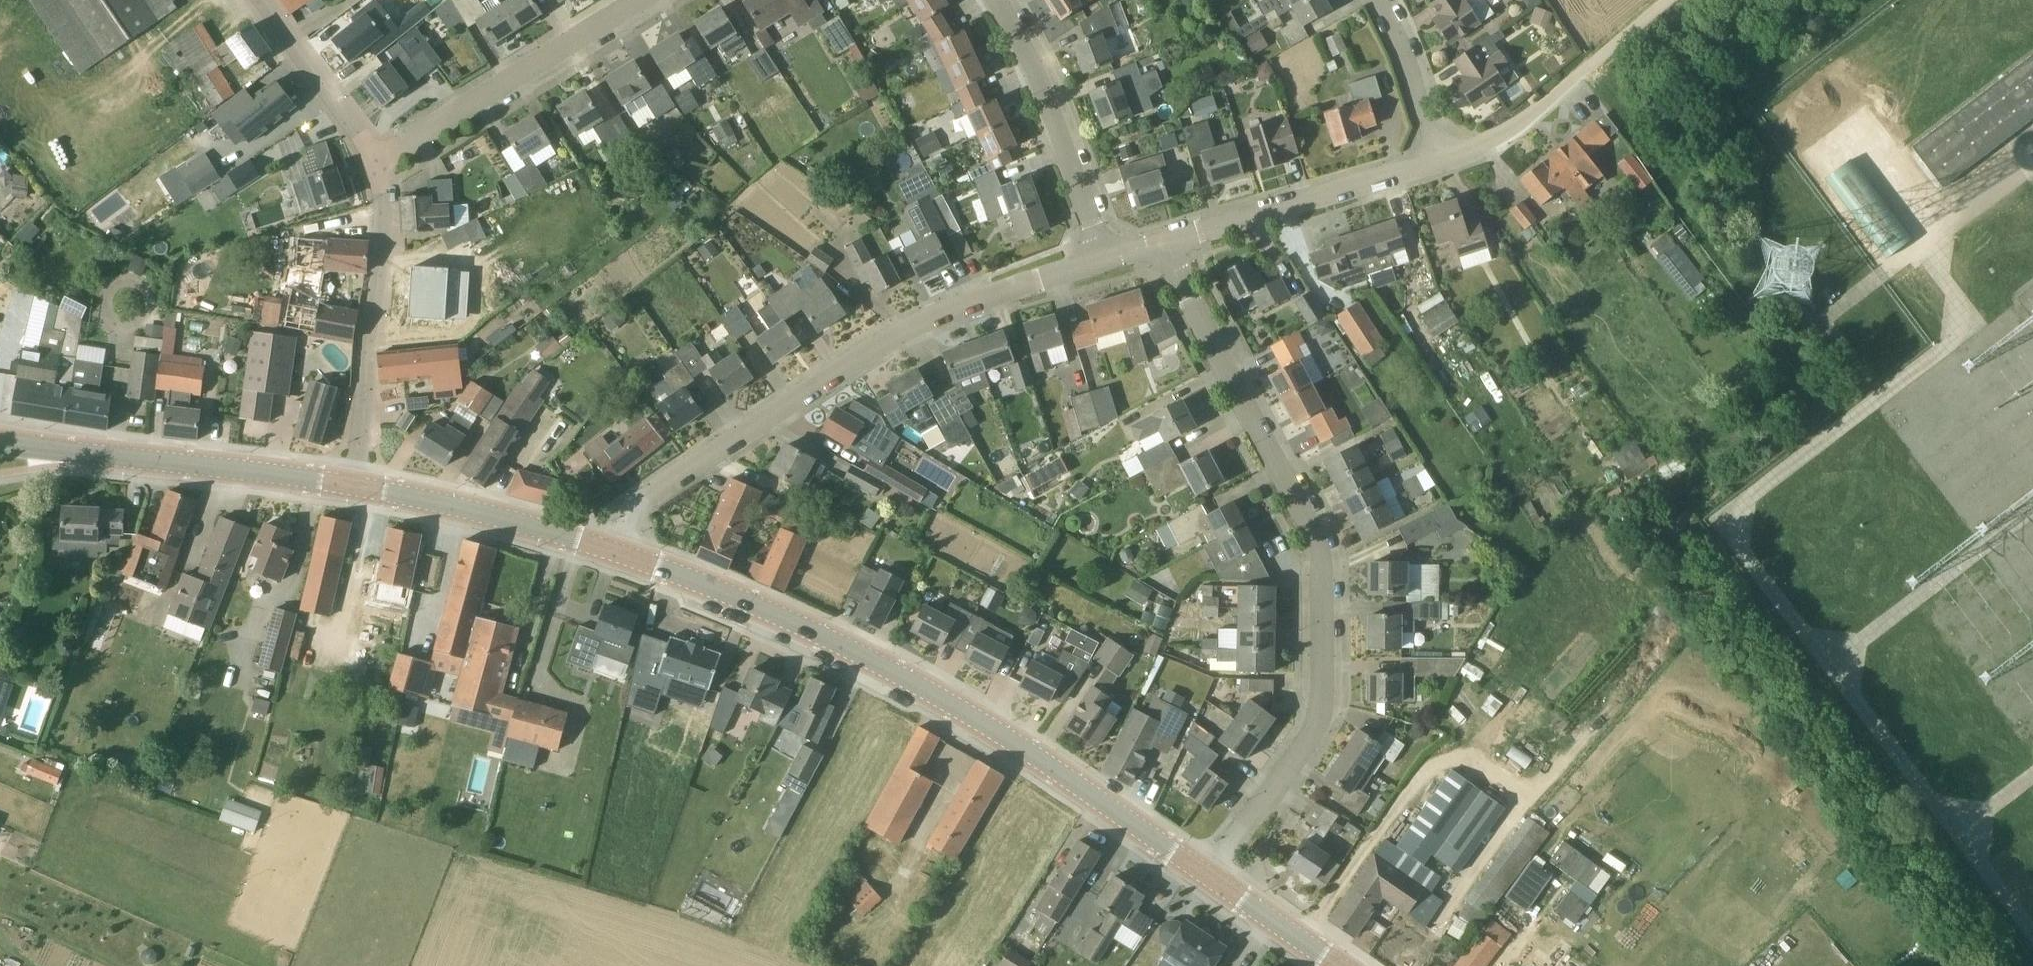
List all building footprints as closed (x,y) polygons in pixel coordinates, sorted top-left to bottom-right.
[(81,74),(176,7),(173,3),(177,0),(29,0),(81,74)] [(290,13),(310,0),(281,0),(290,13)] [(500,3),(481,15),(472,0),(452,0),(469,28),(479,22),(493,45),(517,30),(500,3)] [(500,3),(517,30),(542,15),(532,0),(505,0),(500,3)] [(799,29),(822,15),(825,13),(818,0),(806,0),(803,1),(803,0),(749,0),(745,3),(761,29),(763,32),(766,29),(790,15),(799,29)] [(834,3),(839,12),(850,5),(847,0),(838,0),(834,3)] [(898,8),(908,2),(911,0),(893,0),(898,8)] [(945,0),(911,0),(908,2),(922,24),(929,35),(947,24),(939,12),(949,6),(945,0)] [(1094,0),(1048,0),(1062,21),(1094,0)] [(1114,62),(1106,40),(1120,35),(1110,10),(1124,2),(1123,0),(1118,0),(1081,23),(1087,39),(1074,44),(1084,73),(1114,62)] [(1179,3),(1192,10),(1197,0),(1181,0),(1179,3)] [(1292,9),(1309,0),(1274,0),(1277,5),(1282,15),(1292,9)] [(1315,21),(1332,11),(1326,0),(1309,0),(1292,9),(1303,28),(1315,21)] [(1480,24),(1494,14),(1485,0),(1437,0),(1429,5),(1442,23),(1437,26),(1450,45),(1480,24)] [(1528,9),(1542,0),(1522,0),(1528,9)] [(408,15),(417,26),(429,16),(420,5),(408,15)] [(1263,15),(1240,28),(1239,26),(1230,12),(1220,19),(1238,41),(1251,33),(1270,22),(1279,17),(1282,15),(1277,5),(1262,13),(1263,15)] [(332,41),(350,64),(373,46),(380,55),(408,33),(399,22),(397,25),(387,12),(377,19),(368,7),(360,13),(364,17),(332,41)] [(733,28),(731,25),(721,8),(696,24),(712,50),(721,44),(729,56),(746,45),(735,27),(733,28)] [(1537,8),(1532,21),(1545,26),(1551,13),(1537,8)] [(821,27),(838,55),(856,45),(839,16),(821,27)] [(1282,23),(1279,17),(1270,22),(1274,28),(1282,23)] [(185,70),(193,83),(185,88),(204,119),(235,94),(218,67),(222,64),(214,52),(218,49),(202,24),(165,48),(180,73),(185,70)] [(946,68),(975,54),(964,31),(954,36),(947,24),(929,35),(935,44),(946,68)] [(252,25),(218,49),(214,52),(222,64),(224,67),(237,58),(246,71),(271,53),(252,25)] [(1500,50),(1498,51),(1494,45),(1505,38),(1500,30),(1454,61),(1462,73),(1465,71),(1468,75),(1457,82),(1475,108),(1519,79),(1500,50)] [(1254,56),(1269,47),(1260,31),(1244,39),(1254,56)] [(1325,41),(1332,57),(1347,50),(1340,34),(1325,41)] [(694,59),(689,52),(678,35),(651,51),(668,79),(686,68),(698,88),(717,76),(703,54),(694,59)] [(436,67),(423,49),(412,57),(400,43),(388,51),(394,59),(364,82),(384,107),(436,67)] [(763,82),(770,77),(779,71),(764,48),(747,59),(763,82)] [(871,50),(866,58),(873,63),(877,54),(871,50)] [(985,78),(975,54),(946,68),(957,91),(961,102),(980,93),(975,82),(985,78)] [(2005,141),(2032,120),(2032,55),(1912,148),(1943,189),(2005,141)] [(1105,128),(1154,110),(1149,98),(1163,88),(1156,71),(1141,77),(1138,69),(1156,62),(1154,56),(1114,72),(1118,83),(1092,93),(1105,128)] [(1338,68),(1334,60),(1326,64),(1330,72),(1338,68)] [(1254,70),(1262,82),(1263,81),(1275,73),(1267,61),(1262,64),(1255,68),(1254,70)] [(651,89),(645,79),(634,62),(607,79),(624,107),(625,106),(632,117),(649,106),(656,119),(676,106),(660,82),(651,89)] [(1217,79),(1210,66),(1194,74),(1201,88),(1217,79)] [(866,78),(854,85),(865,103),(880,94),(869,76),(866,78)] [(1326,114),(1330,127),(1336,146),(1360,139),(1358,130),(1377,124),(1369,101),(1381,97),(1375,76),(1349,84),(1355,105),(1326,114)] [(246,90),(213,116),(226,132),(235,125),(250,143),(297,106),(277,81),(254,99),(246,90)] [(676,99),(686,114),(699,106),(689,90),(676,99)] [(605,124),(596,109),(585,92),(559,108),(577,138),(593,128),(608,152),(633,137),(620,115),(605,124)] [(996,100),(986,104),(980,93),(961,102),(962,103),(951,108),(956,119),(967,114),(977,137),(1007,123),(996,100)] [(1196,118),(1205,115),(1200,99),(1191,102),(1196,118)] [(1180,119),(1192,115),(1188,102),(1178,105),(1176,108),(1179,118),(1180,119)] [(550,143),(544,134),(534,117),(506,134),(524,161),(527,166),(515,174),(528,195),(547,185),(529,156),(550,143)] [(1299,153),(1293,134),(1288,119),(1277,123),(1277,121),(1247,130),(1260,171),(1288,162),(1287,156),(1299,153)] [(722,141),(725,148),(738,141),(727,120),(714,127),(721,141),(722,141)] [(1610,141),(1607,137),(1595,121),(1573,138),(1554,153),(1584,191),(1603,176),(1588,158),(1610,141)] [(1243,175),(1233,143),(1216,148),(1208,122),(1183,130),(1191,158),(1203,155),(1212,185),(1243,175)] [(972,181),(994,171),(1012,163),(1007,151),(1017,147),(1007,123),(977,137),(987,161),(969,171),(972,181)] [(942,149),(933,131),(916,140),(924,158),(942,149)] [(315,210),(346,199),(327,141),(305,149),(314,173),(304,177),(315,210)] [(672,164),(684,156),(675,142),(663,150),(672,164)] [(1134,158),(1130,145),(1119,148),(1123,161),(1134,158)] [(1590,199),(1584,191),(1554,153),(1520,180),(1541,207),(1559,193),(1566,201),(1571,197),(1579,208),(1590,199)] [(1618,164),(1640,191),(1652,182),(1630,154),(1618,164)] [(1168,198),(1160,174),(1168,172),(1163,155),(1120,168),(1125,184),(1130,183),(1138,208),(1168,198)] [(876,168),(861,156),(853,167),(840,183),(855,195),(868,178),(876,168)] [(937,167),(932,158),(923,163),(926,170),(927,172),(937,167)] [(228,173),(228,174),(238,191),(261,177),(251,159),(228,173)] [(222,178),(212,162),(185,180),(187,183),(195,196),(211,185),(222,178)] [(939,197),(927,172),(926,170),(896,185),(907,207),(917,227),(899,237),(920,279),(950,265),(935,235),(946,230),(941,221),(931,201),(939,197)] [(1030,177),(1011,184),(1002,187),(994,171),(972,181),(989,222),(1009,215),(1009,214),(1039,204),(1030,177)] [(28,176),(13,175),(12,196),(26,197),(28,197),(29,176),(28,176)] [(434,228),(451,227),(455,227),(452,179),(428,181),(429,196),(402,198),(404,233),(434,231),(434,228)] [(1181,184),(1180,184),(1182,193),(1183,192),(1194,189),(1195,180),(1181,184)] [(680,197),(682,196),(677,190),(665,197),(670,204),(680,197)] [(1464,223),(1463,220),(1456,201),(1427,211),(1439,246),(1454,241),(1459,258),(1489,249),(1479,218),(1464,223)] [(1537,220),(1523,202),(1511,212),(1525,231),(1521,234),(1527,241),(1537,234),(1531,226),(1537,220)] [(1001,233),(1005,245),(1049,230),(1039,204),(1009,214),(1009,215),(1014,228),(1001,233)] [(486,237),(481,227),(477,219),(442,236),(449,250),(471,239),(472,243),(486,237)] [(1410,262),(1402,240),(1396,221),(1353,235),(1362,265),(1363,265),(1366,276),(1410,262)] [(1681,226),(1681,225),(1673,230),(1674,231),(1678,238),(1686,232),(1681,226)] [(368,244),(331,241),(331,233),(297,230),(295,259),(325,261),(324,269),(367,272),(368,244)] [(972,253),(963,235),(961,231),(949,237),(961,259),(972,253)] [(1651,245),(1661,257),(1676,245),(1667,233),(1651,245)] [(1350,272),(1349,270),(1362,265),(1353,235),(1325,244),(1326,250),(1310,255),(1316,274),(1319,281),(1350,272)] [(900,283),(885,252),(872,259),(861,239),(845,248),(863,284),(870,280),(877,295),(900,283)] [(705,262),(719,252),(711,241),(697,251),(705,262)] [(1657,261),(1685,295),(1686,294),(1698,284),(1705,279),(1691,262),(1676,245),(1661,257),(1657,261)] [(834,260),(816,248),(807,261),(825,273),(834,260)] [(141,277),(149,262),(136,255),(128,270),(141,277)] [(1259,272),(1254,275),(1247,260),(1224,272),(1245,313),(1259,305),(1262,311),(1291,296),(1281,278),(1266,285),(1259,272)] [(752,269),(759,279),(767,274),(760,264),(752,269)] [(460,271),(434,269),(414,268),(414,269),(418,269),(416,301),(412,301),(411,317),(446,320),(448,296),(458,297),(460,271)] [(845,314),(834,297),(821,278),(802,291),(795,281),(768,299),(771,303),(784,322),(803,309),(819,332),(845,314)] [(359,313),(339,310),(319,306),(322,289),(294,284),(291,300),(266,296),(261,324),(354,340),(359,313)] [(1177,334),(1162,305),(1147,312),(1141,290),(1114,299),(1126,342),(1127,342),(1134,366),(1149,361),(1141,335),(1149,332),(1156,345),(1177,334)] [(1294,302),(1310,326),(1327,315),(1311,291),(1294,302)] [(72,388),(76,360),(83,320),(77,317),(84,306),(66,296),(59,307),(53,328),(45,325),(37,351),(23,349),(13,414),(65,423),(70,388),(72,388)] [(1099,351),(1126,342),(1114,299),(1087,307),(1091,322),(1071,328),(1078,351),(1097,345),(1099,351)] [(800,345),(784,322),(771,303),(758,312),(770,329),(756,338),(773,363),(800,345)] [(1336,317),(1362,357),(1367,353),(1374,364),(1385,357),(1379,347),(1385,344),(1383,340),(1384,340),(1377,329),(1375,330),(1358,303),(1336,317)] [(1435,339),(1460,323),(1447,303),(1422,319),(1435,339)] [(753,329),(737,306),(722,316),(738,340),(753,329)] [(616,310),(603,320),(612,332),(625,322),(616,310)] [(1064,346),(1055,317),(1025,326),(1033,353),(1039,374),(1052,369),(1046,352),(1064,346)] [(148,324),(146,338),(162,340),(164,326),(148,324)] [(163,340),(176,341),(178,327),(176,327),(165,325),(163,340)] [(298,338),(252,332),(240,418),(270,422),(274,395),(290,397),(298,338)] [(973,343),(984,373),(1014,362),(1010,351),(1003,332),(973,343)] [(1283,401),(1313,385),(1300,361),(1303,359),(1298,348),(1306,344),(1299,332),(1271,347),(1283,369),(1270,376),(1283,401)] [(562,347),(555,340),(551,334),(536,346),(545,359),(562,347)] [(224,352),(237,358),(243,341),(230,336),(224,352)] [(753,377),(736,352),(723,361),(715,349),(702,358),(691,342),(676,352),(682,362),(683,362),(693,378),(694,378),(707,368),(726,396),(753,377)] [(955,384),(984,373),(973,343),(944,354),(955,384)] [(381,383),(433,378),(435,401),(456,399),(455,390),(463,389),(459,346),(379,354),(381,383)] [(157,390),(160,354),(132,351),(128,400),(156,402),(157,390)] [(202,397),(206,359),(160,354),(157,390),(171,392),(170,406),(168,406),(164,436),(197,440),(201,410),(190,408),(191,395),(202,397)] [(108,430),(114,395),(100,392),(105,365),(76,360),(72,388),(70,388),(65,423),(108,430)] [(1015,364),(1009,366),(1013,376),(1018,391),(1035,385),(1026,360),(1015,364)] [(660,403),(658,404),(676,430),(702,412),(688,392),(699,385),(694,378),(693,378),(683,362),(682,362),(664,375),(666,378),(651,390),(660,403)] [(948,394),(935,401),(917,369),(888,386),(896,398),(882,406),(894,427),(904,421),(922,433),(937,425),(951,449),(972,438),(960,417),(948,394)] [(341,390),(322,384),(311,381),(295,436),(326,445),(336,410),(335,410),(341,390)] [(490,423),(504,402),(471,381),(458,402),(490,423)] [(485,488),(496,472),(544,399),(519,383),(461,473),(485,488)] [(1339,431),(1348,426),(1344,418),(1339,420),(1332,407),(1326,410),(1313,385),(1283,401),(1296,426),(1309,419),(1321,441),(1329,437),(1339,431)] [(948,394),(960,417),(974,408),(961,386),(948,394)] [(1090,393),(1099,425),(1119,417),(1109,387),(1090,393)] [(1081,432),(1099,425),(1090,393),(1071,399),(1075,409),(1061,413),(1070,441),(1083,438),(1081,432)] [(1366,406),(1373,424),(1390,418),(1383,399),(1366,406)] [(889,430),(881,417),(854,401),(846,414),(837,409),(824,431),(851,447),(858,436),(877,449),(889,430)] [(1165,443),(1195,427),(1182,402),(1131,428),(1139,443),(1159,432),(1165,443)] [(406,432),(416,417),(407,411),(397,426),(406,432)] [(446,466),(473,424),(456,413),(446,430),(433,422),(417,447),(446,466)] [(664,439),(670,434),(655,415),(647,421),(645,417),(610,445),(602,434),(584,448),(611,482),(665,440),(664,439)] [(1388,455),(1403,448),(1398,439),(1384,446),(1388,455)] [(1638,439),(1614,451),(1628,478),(1652,466),(1638,439)] [(1146,470),(1175,455),(1167,442),(1139,456),(1146,470)] [(816,461),(804,455),(786,445),(772,472),(806,490),(813,476),(819,479),(825,467),(815,462),(816,461)] [(1334,481),(1367,464),(1358,445),(1324,462),(1334,481)] [(1388,455),(1392,463),(1407,456),(1403,448),(1388,455)] [(1196,496),(1223,481),(1208,452),(1181,466),(1175,455),(1146,470),(1159,497),(1189,482),(1196,496)] [(863,471),(881,480),(891,486),(920,504),(928,489),(889,467),(870,457),(863,471)] [(1025,476),(1032,490),(1068,471),(1061,457),(1025,476)] [(1343,500),(1377,483),(1367,464),(1334,481),(1343,500)] [(881,480),(863,471),(851,465),(843,480),(873,495),(881,480)] [(563,488),(564,483),(564,482),(518,471),(512,487),(509,495),(557,507),(563,488)] [(1402,483),(1407,491),(1420,484),(1415,476),(1402,483)] [(729,570),(755,511),(762,492),(750,486),(732,478),(698,556),(729,570)] [(1080,481),(1070,493),(1080,501),(1090,489),(1080,481)] [(1352,519),(1386,502),(1377,483),(1343,500),(1352,519)] [(1407,491),(1411,500),(1425,493),(1420,484),(1407,491)] [(1607,497),(1613,507),(1626,499),(1620,489),(1607,497)] [(166,590),(197,501),(168,491),(152,538),(138,533),(123,575),(133,578),(159,587),(166,590)] [(1216,539),(1246,524),(1234,501),(1205,516),(1200,507),(1167,524),(1180,547),(1204,535),(1208,543),(1217,539),(1216,539)] [(1362,538),(1396,521),(1386,502),(1352,519),(1362,538)] [(1448,504),(1399,529),(1407,545),(1437,531),(1441,540),(1467,527),(1457,521),(1448,504)] [(122,545),(124,511),(100,510),(100,509),(64,507),(63,527),(54,527),(53,550),(107,552),(107,544),(122,545)] [(1687,510),(1642,547),(1650,556),(1695,519),(1687,510)] [(336,591),(348,542),(352,523),(323,516),(318,536),(301,607),(327,613),(332,590),(336,591)] [(210,630),(250,528),(222,517),(198,578),(184,572),(168,614),(210,630)] [(753,562),(747,577),(747,578),(784,594),(784,593),(785,592),(792,576),(808,539),(794,533),(799,523),(789,519),(786,517),(784,523),(782,528),(781,527),(763,566),(753,562)] [(281,581),(284,573),(291,555),(281,551),(288,533),(290,534),(291,533),(282,530),(284,526),(274,522),(273,526),(267,524),(249,568),(281,581)] [(1229,562),(1258,547),(1246,524),(1216,539),(1217,539),(1229,562)] [(390,529),(386,548),(373,599),(404,605),(421,536),(390,529)] [(492,568),(497,548),(465,540),(435,652),(464,659),(476,617),(479,617),(492,568)] [(1127,548),(1123,550),(1121,554),(1123,561),(1127,563),(1132,562),(1134,558),(1132,550),(1127,548)] [(1421,564),(1390,564),(1370,564),(1370,594),(1408,595),(1408,602),(1421,603),(1421,564)] [(857,615),(880,627),(894,601),(894,600),(904,582),(883,571),(881,574),(863,565),(847,596),(863,604),(857,615)] [(1139,582),(1129,598),(1144,606),(1147,600),(1148,600),(1153,590),(1139,582)] [(1495,590),(1485,584),(1480,594),(1490,599),(1495,590)] [(1276,587),(1256,587),(1238,587),(1238,607),(1276,607),(1276,587)] [(989,588),(980,605),(996,613),(1005,596),(989,588)] [(1203,606),(1219,606),(1219,598),(1203,598),(1203,606)] [(1421,604),(1421,603),(1408,602),(1408,616),(1370,615),(1370,648),(1403,648),(1403,633),(1414,633),(1414,620),(1451,620),(1451,612),(1450,604),(1421,604)] [(959,643),(973,614),(952,603),(946,615),(925,604),(912,630),(923,636),(921,640),(930,645),(932,641),(943,646),(947,637),(959,643)] [(1159,603),(1152,625),(1166,629),(1173,607),(1159,603)] [(623,657),(631,636),(638,617),(606,606),(597,632),(580,626),(566,662),(592,671),(600,649),(623,657)] [(1218,617),(1219,606),(1203,606),(1203,617),(1218,617)] [(1275,628),(1276,607),(1238,607),(1237,628),(1275,628)] [(298,614),(274,608),(263,648),(256,646),(253,658),(260,660),(258,666),(282,673),(298,614)] [(996,673),(1009,648),(990,638),(996,626),(973,614),(959,643),(970,648),(965,658),(976,663),(974,667),(983,672),(985,668),(996,673)] [(491,717),(510,723),(517,699),(500,695),(517,627),(479,617),(476,617),(464,659),(452,705),(457,707),(491,715),(491,717)] [(1036,628),(1029,642),(1038,647),(1045,632),(1036,628)] [(1275,649),(1275,628),(1237,628),(1237,648),(1275,649)] [(1076,647),(1072,655),(1086,661),(1088,663),(1098,643),(1071,629),(1065,642),(1076,647)] [(289,658),(300,660),(304,634),(294,632),(289,658)] [(1143,651),(1156,657),(1164,639),(1152,634),(1143,651)] [(643,635),(627,706),(655,715),(668,674),(710,688),(720,655),(703,650),(704,648),(689,643),(689,645),(672,639),(670,644),(643,635)] [(1094,660),(1120,677),(1135,655),(1108,638),(1094,660)] [(1202,648),(1219,648),(1219,639),(1202,639),(1202,648)] [(1219,648),(1202,648),(1192,648),(1192,656),(1202,656),(1202,659),(1211,659),(1211,671),(1274,672),(1275,649),(1237,648),(1237,649),(1219,649),(1219,648)] [(1067,698),(1086,661),(1063,650),(1053,670),(1033,660),(1020,686),(1031,691),(1029,695),(1038,700),(1040,696),(1051,702),(1055,693),(1067,698)] [(388,690),(419,697),(428,662),(397,654),(388,690)] [(1369,702),(1377,702),(1377,713),(1385,716),(1385,704),(1403,704),(1403,701),(1414,702),(1415,688),(1415,676),(1454,677),(1465,659),(1401,659),(1402,675),(1369,675),(1369,702)] [(741,693),(737,702),(738,702),(762,713),(759,720),(776,727),(784,711),(792,693),(777,686),(779,681),(753,668),(741,693)] [(834,706),(829,704),(836,688),(813,677),(799,707),(810,712),(800,735),(818,743),(834,706)] [(1274,680),(1254,679),(1242,679),(1242,691),(1274,692),(1274,680)] [(9,702),(14,685),(0,680),(0,698),(9,702)] [(1097,746),(1123,708),(1113,702),(1114,699),(1095,686),(1075,715),(1078,717),(1071,728),(1097,746)] [(738,702),(737,702),(721,694),(710,728),(723,734),(738,702)] [(1156,696),(1151,706),(1147,714),(1137,709),(1105,772),(1130,785),(1150,745),(1168,755),(1190,713),(1156,696)] [(252,711),(268,716),(271,702),(256,697),(252,711)] [(1276,718),(1260,706),(1250,699),(1234,719),(1261,739),(1276,718)] [(509,737),(539,745),(558,750),(568,713),(518,700),(512,723),(508,737),(509,737)] [(413,718),(415,708),(402,705),(400,712),(398,724),(415,727),(417,719),(413,718)] [(1245,760),(1261,739),(1234,719),(1219,740),(1245,760)] [(1216,737),(1199,725),(1195,722),(1189,733),(1208,747),(1216,737)] [(1415,724),(1408,735),(1416,740),(1425,727),(1415,724)] [(13,729),(2,726),(0,733),(0,735),(9,738),(13,729)] [(940,738),(919,726),(864,826),(900,846),(935,782),(921,774),(940,738)] [(1377,742),(1375,741),(1358,730),(1342,754),(1373,775),(1385,758),(1393,763),(1406,744),(1385,731),(1377,742)] [(1184,773),(1197,783),(1188,795),(1208,810),(1228,783),(1209,769),(1219,755),(1208,747),(1189,733),(1183,747),(1197,758),(1184,773)] [(29,745),(26,752),(36,756),(39,748),(29,745)] [(367,771),(371,747),(355,745),(351,768),(361,770),(367,771)] [(803,745),(782,784),(802,795),(824,756),(803,745)] [(1362,792),(1373,775),(1342,754),(1326,777),(1346,790),(1338,802),(1359,816),(1371,797),(1362,792)] [(62,771),(32,759),(30,766),(27,772),(27,774),(47,782),(56,786),(57,783),(61,784),(65,774),(62,773),(62,771)] [(954,859),(1004,775),(979,760),(928,843),(954,859)] [(27,772),(30,766),(24,763),(24,765),(23,767),(22,770),(27,772)] [(1426,926),(1437,910),(1443,902),(1431,893),(1441,878),(1426,867),(1435,856),(1459,873),(1506,808),(1453,770),(1406,836),(1413,841),(1404,854),(1402,852),(1403,850),(1386,839),(1376,855),(1376,854),(1330,920),(1355,937),(1383,896),(1426,926)] [(1379,812),(1386,802),(1378,797),(1371,806),(1379,812)] [(1317,846),(1337,816),(1316,802),(1304,820),(1314,827),(1289,863),(1314,880),(1316,877),(1327,885),(1340,866),(1330,859),(1332,857),(1317,846)] [(765,832),(779,839),(786,826),(772,818),(765,832)] [(1528,818),(1464,902),(1468,904),(1467,904),(1485,918),(1550,834),(1528,818)] [(1344,829),(1358,838),(1362,832),(1348,823),(1344,829)] [(1048,936),(1101,853),(1080,840),(1050,886),(1055,889),(1041,912),(1042,913),(1034,927),(1048,936)] [(882,900),(868,882),(864,878),(854,867),(834,885),(844,896),(845,895),(848,898),(857,909),(851,914),(856,921),(882,900)] [(1137,909),(1145,896),(1115,876),(1097,904),(1109,912),(1097,932),(1091,929),(1077,951),(1098,964),(1123,924),(1126,926),(1138,909),(1137,909)] [(1138,909),(1126,926),(1143,937),(1154,920),(1138,909)] [(1471,926),(1471,925),(1460,916),(1459,919),(1457,918),(1448,934),(1464,943),(1473,927),(1471,926)] [(1509,934),(1491,920),(1456,965),(1484,965),(1509,934)] [(1169,947),(1165,952),(1186,965),(1214,965),(1226,948),(1186,922),(1183,925),(1177,921),(1171,921),(1164,924),(1160,930),(1160,937),(1163,943),(1169,947)] [(191,947),(187,956),(192,958),(196,949),(191,947)] [(999,965),(1031,965),(1033,963),(1011,948),(999,965)]
